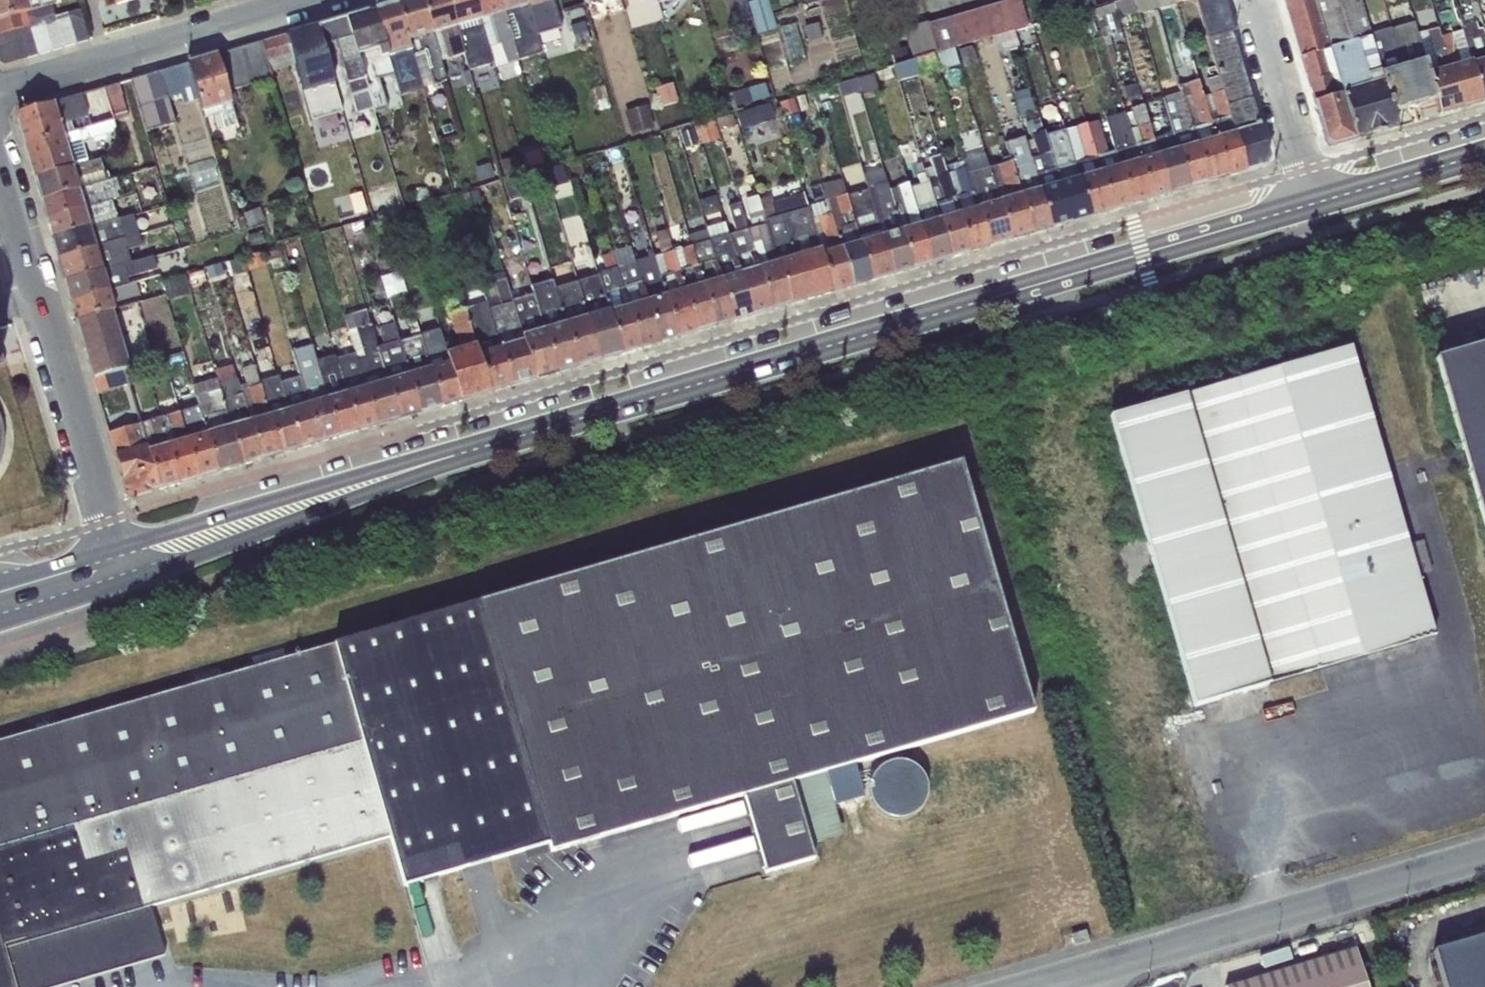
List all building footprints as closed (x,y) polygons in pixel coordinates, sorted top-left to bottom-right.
[(50,4),(54,3),(53,0),(0,0),(0,19),(50,4)] [(395,2),(412,58),(423,55),(432,85),(445,81),(439,60),(421,0),(404,0),(395,2)] [(439,60),(464,55),(448,0),(421,0),(439,60)] [(464,55),(469,71),(492,64),(474,0),(448,0),(464,55)] [(492,64),(494,68),(517,60),(500,0),(474,0),(492,64)] [(517,60),(541,52),(536,35),(526,0),(500,0),(517,60)] [(536,35),(561,28),(552,0),(526,0),(536,35)] [(736,13),(749,9),(746,0),(733,0),(736,13)] [(748,3),(757,35),(775,30),(766,0),(758,0),(748,3)] [(927,24),(935,53),(953,47),(994,36),(1014,30),(1028,26),(1020,0),(1009,0),(927,24)] [(1136,14),(1156,8),(1153,0),(1132,0),(1136,14)] [(1156,8),(1175,2),(1174,0),(1153,0),(1156,8)] [(1207,40),(1231,33),(1233,32),(1223,0),(1195,0),(1207,40)] [(1286,9),(1315,1),(1315,0),(1283,0),(1286,9)] [(1326,36),(1329,48),(1370,36),(1359,0),(1315,0),(1326,36)] [(1112,1),(1093,7),(1102,37),(1121,32),(1112,1)] [(1315,1),(1286,9),(1290,21),(1319,13),(1315,1)] [(395,2),(374,9),(393,75),(400,96),(421,90),(412,58),(395,2)] [(0,19),(0,33),(55,17),(50,4),(0,19)] [(0,33),(0,63),(4,65),(89,40),(80,9),(55,17),(0,33)] [(374,9),(345,17),(372,108),(374,113),(387,110),(378,79),(393,75),(374,9)] [(1319,13),(1290,21),(1293,33),(1322,25),(1319,13)] [(345,17),(317,26),(325,53),(336,49),(354,113),(372,108),(345,17)] [(1484,32),(1482,27),(1479,29),(1476,22),(1460,27),(1462,31),(1483,102),(1484,101),(1484,36),(1484,32)] [(794,24),(779,28),(789,63),(804,59),(794,24)] [(935,53),(927,24),(904,30),(909,46),(913,59),(932,54),(935,53)] [(1322,25),(1293,33),(1296,45),(1326,36),(1322,25)] [(1412,25),(1391,31),(1413,106),(1434,100),(1415,34),(1412,25)] [(317,26),(285,36),(295,66),(310,120),(341,112),(325,53),(317,26)] [(1437,29),(1415,34),(1434,100),(1439,115),(1461,108),(1439,36),(1437,29)] [(1014,30),(994,36),(1000,55),(1003,54),(1007,68),(1013,66),(1008,51),(1019,48),(1014,30)] [(1391,31),(1370,36),(1392,113),(1407,108),(1413,106),(1391,31)] [(1462,31),(1439,36),(1461,108),(1483,102),(1462,31)] [(1231,33),(1207,40),(1214,65),(1229,117),(1253,110),(1231,33)] [(285,36),(261,43),(270,73),(295,66),(285,36)] [(1326,36),(1296,45),(1300,57),(1329,48),(1326,36)] [(1370,36),(1329,48),(1356,139),(1396,127),(1392,113),(1370,36)] [(261,42),(217,55),(228,92),(272,78),(270,73),(261,43),(261,42)] [(913,59),(909,46),(888,52),(889,56),(884,58),(887,68),(894,66),(894,67),(909,61),(913,59)] [(971,46),(958,50),(963,68),(977,64),(971,46)] [(935,53),(932,54),(937,71),(958,65),(953,47),(935,53)] [(1329,48),(1300,57),(1324,139),(1323,139),(1324,142),(1333,147),(1336,146),(1336,145),(1356,139),(1329,48)] [(932,54),(913,59),(918,76),(937,71),(932,54)] [(217,55),(188,63),(198,99),(204,119),(219,114),(223,128),(236,124),(228,92),(217,55)] [(909,61),(894,67),(898,82),(918,76),(913,59),(909,61)] [(188,63),(159,72),(167,98),(179,95),(182,104),(198,99),(188,63)] [(1210,94),(1202,96),(1226,177),(1245,172),(1229,117),(1214,65),(1203,68),(1210,94)] [(159,72),(144,76),(159,128),(174,123),(167,98),(159,72)] [(873,74),(856,79),(860,92),(861,95),(878,90),(873,74)] [(159,128),(144,76),(129,81),(145,132),(159,128)] [(860,92),(856,79),(838,84),(842,98),(860,92)] [(1226,177),(1202,96),(1198,82),(1178,86),(1180,92),(1207,183),(1226,177)] [(765,83),(731,94),(736,108),(769,98),(765,83)] [(118,84),(104,88),(113,121),(127,117),(118,84)] [(671,84),(655,89),(660,107),(677,102),(671,84)] [(1011,92),(1019,118),(1035,114),(1028,87),(1011,92)] [(113,121),(104,88),(20,112),(16,120),(24,147),(113,121)] [(1207,183),(1180,92),(1161,98),(1171,134),(1187,188),(1207,183)] [(769,103),(736,113),(741,130),(775,120),(769,103)] [(1131,112),(1124,114),(1149,200),(1168,194),(1152,139),(1142,105),(1130,108),(1131,112)] [(646,106),(624,112),(630,136),(653,129),(646,106)] [(1253,110),(1229,117),(1245,172),(1263,167),(1264,167),(1268,159),(1268,158),(1253,110)] [(799,111),(781,116),(786,133),(804,128),(799,111)] [(1149,200),(1124,114),(1124,113),(1104,118),(1114,151),(1130,205),(1149,200)] [(113,121),(24,147),(34,179),(87,164),(82,144),(88,143),(87,140),(117,132),(113,121)] [(714,121),(696,127),(702,146),(720,141),(714,121)] [(1096,121),(1086,124),(1111,211),(1130,205),(1114,151),(1106,154),(1096,121)] [(1086,124),(1064,130),(1089,217),(1111,211),(1086,124)] [(702,146),(696,127),(695,126),(678,131),(685,153),(702,148),(702,146)] [(1064,130),(1044,136),(1070,223),(1089,217),(1064,130)] [(1070,223),(1044,136),(1043,132),(1030,135),(1037,157),(1030,159),(1051,229),(1070,223)] [(1171,134),(1152,139),(1168,194),(1187,188),(1171,134)] [(659,136),(642,141),(646,155),(663,150),(659,136)] [(1051,229),(1030,159),(1024,137),(1005,143),(1009,156),(1031,234),(1051,229)] [(540,149),(524,153),(529,169),(544,165),(540,149)] [(932,171),(925,174),(950,258),(969,252),(944,167),(941,155),(929,160),(932,171)] [(985,155),(963,162),(967,174),(989,168),(985,155)] [(516,156),(498,161),(503,177),(520,171),(516,156)] [(1003,164),(989,168),(1010,240),(1031,234),(1009,156),(1001,157),(1003,164)] [(87,164),(34,179),(40,201),(107,180),(99,160),(87,164)] [(963,162),(944,167),(969,252),(988,247),(967,174),(963,162)] [(490,163),(474,168),(480,183),(495,178),(490,163)] [(564,165),(546,169),(551,188),(568,183),(564,165)] [(989,168),(967,174),(988,247),(1010,240),(989,168)] [(911,269),(889,193),(882,169),(864,174),(868,189),(892,275),(911,269)] [(919,185),(908,188),(930,264),(950,258),(925,174),(916,176),(919,185)] [(107,180),(40,201),(46,220),(110,201),(118,199),(116,191),(119,190),(115,178),(107,180)] [(519,178),(503,183),(509,201),(525,196),(519,178)] [(870,281),(845,196),(840,180),(821,185),(826,201),(851,287),(870,281)] [(895,190),(889,193),(911,269),(930,264),(908,188),(907,184),(894,187),(895,190)] [(868,189),(845,196),(870,281),(892,275),(868,189)] [(477,190),(455,197),(459,211),(482,204),(477,190)] [(768,196),(758,199),(789,305),(832,293),(807,207),(803,193),(772,203),(768,196)] [(789,305),(758,199),(757,196),(745,200),(749,216),(748,216),(751,228),(746,230),(770,311),(789,305)] [(715,197),(699,202),(704,217),(720,213),(715,197)] [(110,201),(46,220),(51,239),(117,221),(110,201)] [(826,201),(807,207),(832,293),(851,287),(826,201)] [(770,311),(746,230),(739,204),(728,208),(735,233),(728,236),(752,316),(770,311)] [(260,207),(243,214),(249,229),(266,222),(260,207)] [(117,221),(51,239),(57,259),(138,234),(132,216),(117,221)] [(752,316),(728,236),(725,223),(706,228),(706,230),(709,241),(733,322),(752,316)] [(660,255),(653,256),(677,338),(696,333),(672,251),(666,230),(654,234),(660,255)] [(706,230),(688,235),(691,246),(709,241),(706,230)] [(138,234),(57,259),(64,283),(131,263),(127,250),(141,246),(138,234)] [(709,241),(691,246),(714,327),(733,322),(709,241)] [(659,343),(635,262),(630,246),(612,252),(612,254),(640,349),(659,343)] [(714,327),(691,246),(672,251),(696,333),(714,327)] [(648,259),(635,262),(659,343),(677,338),(653,256),(652,251),(646,253),(648,259)] [(262,252),(243,257),(247,272),(267,266),(262,252)] [(606,272),(598,274),(621,354),(640,349),(612,254),(601,257),(606,272)] [(131,263),(64,283),(70,302),(128,285),(127,278),(157,271),(152,257),(131,263)] [(243,258),(225,263),(229,276),(246,272),(243,258)] [(534,380),(511,301),(502,272),(490,276),(494,285),(482,289),(486,302),(510,387),(534,380)] [(184,274),(161,281),(167,301),(190,294),(184,274)] [(598,274),(576,281),(599,361),(621,354),(598,274)] [(578,367),(555,288),(553,279),(531,286),(533,294),(557,373),(578,367)] [(576,281),(555,288),(578,367),(599,361),(576,281)] [(128,285),(70,302),(75,321),(112,310),(111,305),(140,296),(136,282),(128,285)] [(533,294),(511,301),(534,380),(557,373),(533,294)] [(456,340),(443,344),(460,402),(489,393),(464,309),(460,295),(446,300),(451,314),(448,315),(456,340)] [(486,302),(464,309),(489,393),(510,387),(486,302)] [(112,310),(75,321),(92,378),(124,369),(129,368),(112,310)] [(398,420),(377,350),(366,310),(344,316),(355,354),(376,426),(398,420)] [(385,347),(377,350),(398,420),(419,413),(399,343),(393,325),(379,329),(385,347)] [(439,329),(419,335),(420,336),(441,407),(460,402),(443,344),(439,329)] [(420,336),(399,343),(419,413),(441,407),(420,336)] [(1484,522),(1484,343),(1439,355),(1484,522)] [(337,438),(315,360),(310,346),(291,351),(299,377),(318,443),(337,438)] [(1198,706),(1440,636),(1356,347),(1115,417),(1198,706)] [(334,354),(315,360),(337,438),(357,432),(335,359),(334,354)] [(355,354),(335,359),(357,432),(376,426),(355,354)] [(216,380),(218,385),(236,380),(232,365),(214,370),(216,380)] [(246,385),(239,387),(260,460),(280,454),(259,382),(254,365),(241,369),(246,385)] [(124,369),(92,378),(97,394),(127,385),(124,369)] [(278,376),(259,382),(280,454),(299,449),(280,383),(278,376)] [(299,377),(280,383),(299,449),(318,443),(299,377)] [(241,466),(218,385),(216,380),(192,386),(198,406),(217,473),(241,466)] [(236,380),(218,385),(241,466),(260,460),(239,387),(237,380),(236,380)] [(198,406),(179,412),(198,478),(217,473),(198,406)] [(179,412),(160,418),(179,484),(198,478),(179,412)] [(160,418),(140,424),(159,490),(179,484),(160,418)] [(159,490),(140,424),(108,433),(127,495),(131,498),(159,490)] [(965,464),(510,595),(583,847),(747,799),(769,876),(818,862),(814,848),(796,784),(830,774),(1038,714),(965,464)] [(583,847),(510,595),(486,603),(553,847),(556,855),(583,847)] [(553,847),(486,603),(0,744),(0,986),(67,986),(167,958),(154,910),(395,841),(409,889),(553,847)] [(876,793),(879,802),(885,810),(892,815),(902,817),(911,816),(920,813),(927,806),(932,798),(933,788),(931,779),(927,771),(920,764),(911,760),(901,760),(892,762),(884,767),(879,775),(876,784),(876,793)] [(830,774),(796,784),(814,848),(848,838),(830,774)] [(1072,935),(1075,946),(1090,942),(1087,931),(1072,935)] [(1457,986),(1484,986),(1484,933),(1444,945),(1457,986)] [(1232,979),(1234,986),(1376,986),(1362,941),(1232,979)]
